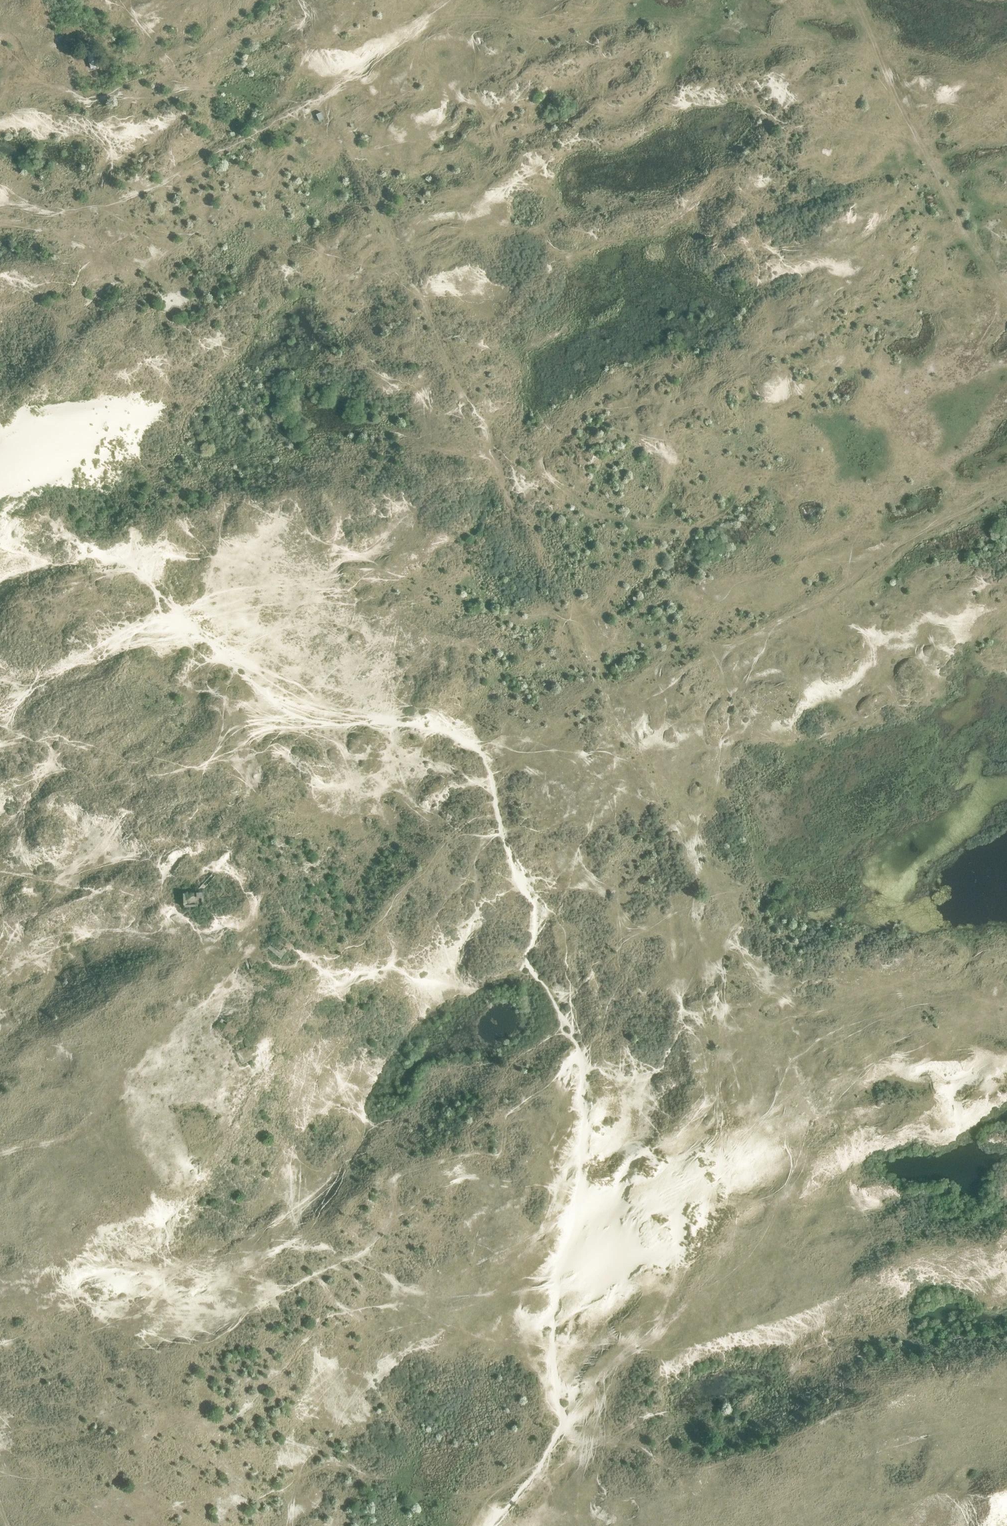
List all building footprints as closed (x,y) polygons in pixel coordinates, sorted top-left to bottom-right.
[(97,67),(90,42),(84,43),(91,68),(97,67)] [(321,113),(315,116),(318,123),(324,120),(321,113)] [(192,897),(175,897),(175,908),(192,908),(192,897)] [(270,938),(262,946),(272,955),(280,948),(270,938)]
